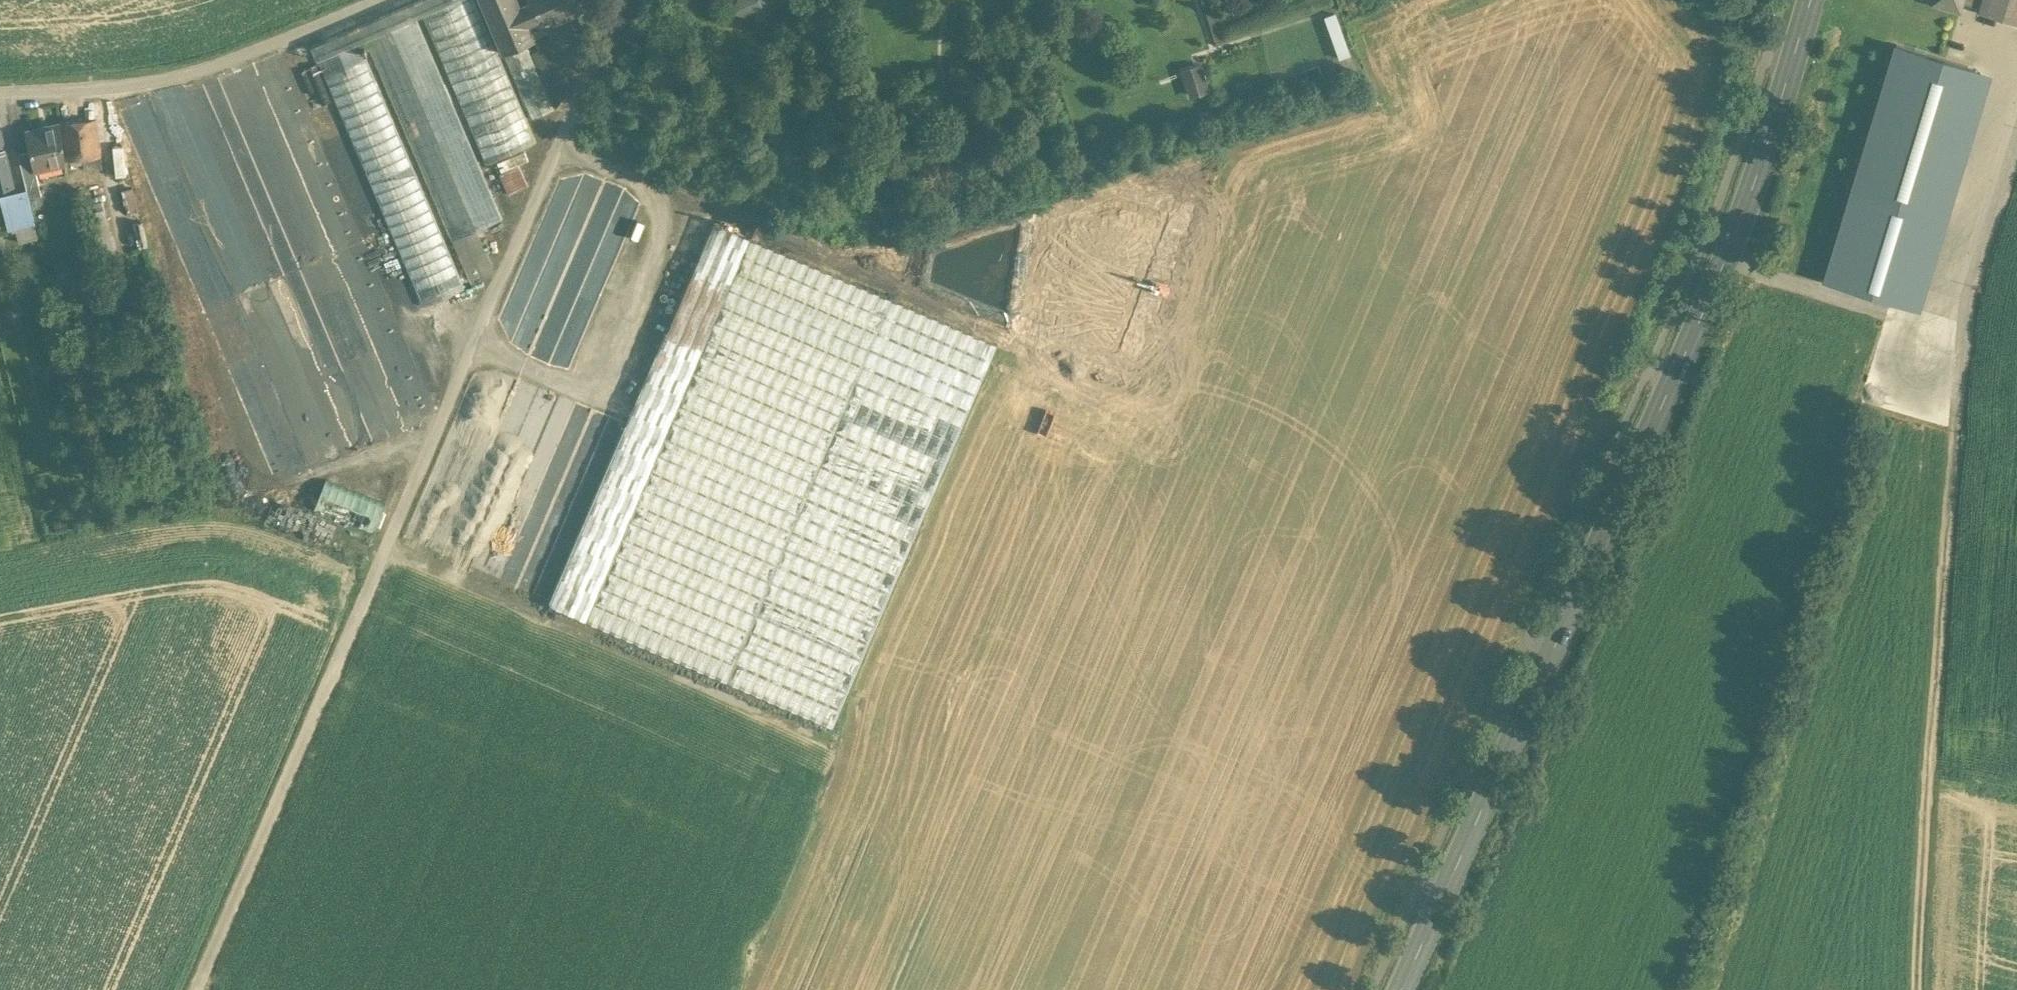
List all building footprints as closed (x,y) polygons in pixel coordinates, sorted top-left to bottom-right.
[(311,47),(313,52),(316,59),(359,41),(365,38),(416,16),(421,14),(454,0),(419,0),(311,47)] [(421,14),(485,164),(521,149),(536,142),(476,0),(454,0),(421,14)] [(514,0),(482,0),(504,52),(525,43),(531,40),(521,17),(516,19),(510,6),(515,4),(514,0)] [(515,4),(510,6),(516,19),(521,17),(531,40),(532,40),(529,32),(539,28),(582,10),(577,0),(514,0),(515,4)] [(737,4),(753,9),(751,17),(767,22),(775,0),(738,0),(737,4)] [(1936,2),(1960,8),(1961,2),(1964,3),(1965,0),(1936,0),(1936,2)] [(1980,11),(2016,23),(2016,0),(1983,0),(1980,11)] [(1334,10),(1322,15),(1339,58),(1351,53),(1334,10)] [(502,219),(416,16),(365,38),(451,241),(472,232),(502,219)] [(359,41),(316,59),(324,76),(366,58),(364,53),(367,52),(364,46),(362,48),(359,41)] [(553,109),(525,43),(504,52),(532,118),(553,109)] [(553,44),(531,53),(540,73),(568,79),(553,44)] [(1993,73),(1897,44),(1853,189),(1949,218),(1993,73)] [(366,58),(324,76),(422,306),(465,288),(366,58)] [(332,101),(316,65),(307,69),(316,91),(322,105),(332,101)] [(1199,66),(1181,71),(1189,98),(1207,93),(1199,66)] [(316,91),(307,69),(298,72),(307,94),(316,91)] [(568,79),(540,73),(555,108),(570,84),(568,79)] [(1059,121),(1050,117),(1046,126),(1055,130),(1059,121)] [(96,118),(62,122),(66,160),(73,159),(101,156),(96,118)] [(62,122),(26,128),(30,148),(34,167),(66,160),(62,122)] [(0,125),(0,188),(16,184),(1,125),(0,125)] [(30,148),(18,150),(26,188),(28,197),(40,195),(34,167),(30,148)] [(521,149),(485,164),(490,175),(526,160),(521,149)] [(101,156),(73,159),(74,171),(102,168),(101,156)] [(519,165),(499,174),(504,184),(523,175),(519,165)] [(523,175),(504,184),(508,194),(527,185),(523,175)] [(134,185),(121,187),(127,212),(139,209),(134,185)] [(0,193),(0,197),(6,227),(33,222),(28,197),(26,188),(0,193)] [(1949,218),(1853,189),(1825,281),(1921,310),(1949,218)] [(997,344),(713,222),(549,603),(832,725),(997,344)] [(490,272),(472,232),(451,241),(469,281),(490,272)] [(277,381),(307,462),(417,421),(412,406),(403,409),(398,394),(386,398),(390,408),(379,412),(369,386),(322,403),(315,384),(324,380),(321,373),(311,376),(309,369),(277,381)] [(285,468),(270,426),(257,431),(272,473),(285,468)] [(372,532),(385,504),(326,478),(314,506),(372,532)]
